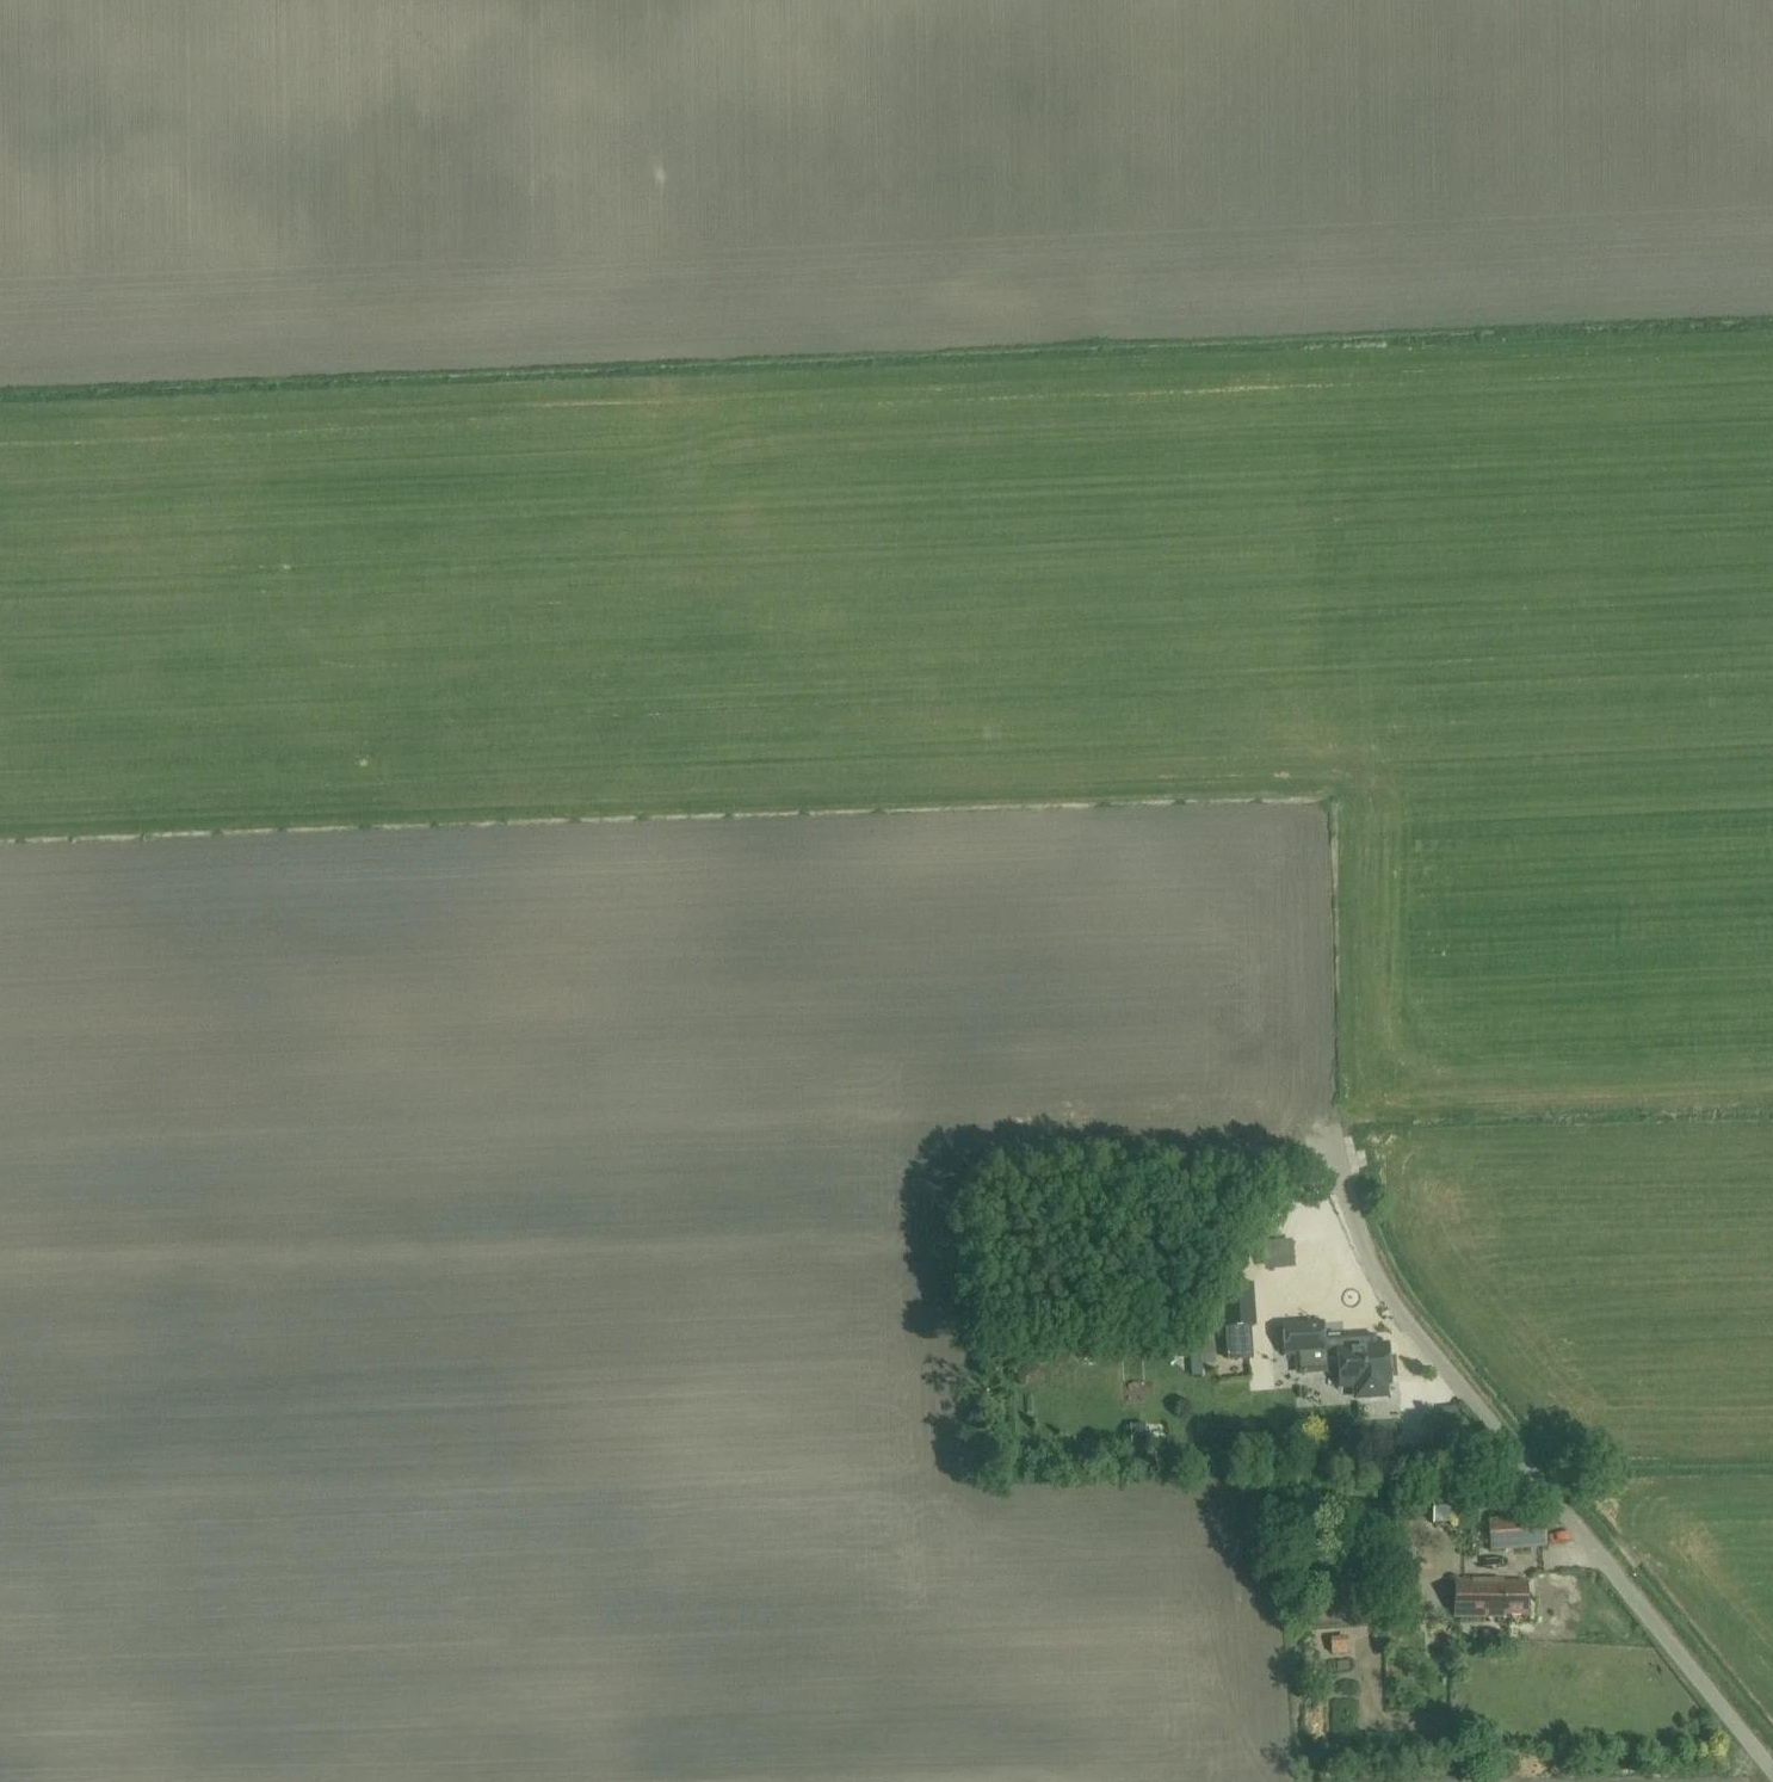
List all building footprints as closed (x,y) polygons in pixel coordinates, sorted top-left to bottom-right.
[(1251,1287),(1218,1290),(1222,1332),(1255,1330),(1251,1287)] [(1300,1354),(1301,1371),(1330,1369),(1339,1375),(1340,1388),(1364,1386),(1365,1395),(1369,1398),(1384,1397),(1387,1393),(1386,1384),(1391,1384),(1388,1345),(1376,1346),(1375,1336),(1344,1338),(1345,1348),(1337,1348),(1325,1349),(1323,1322),(1283,1325),(1285,1356),(1300,1354)] [(1243,1341),(1244,1359),(1257,1359),(1256,1341),(1243,1341)] [(1487,1514),(1486,1496),(1433,1500),(1435,1525),(1477,1522),(1477,1515),(1487,1514)] [(1545,1546),(1543,1516),(1490,1520),(1490,1522),(1492,1550),(1545,1546)] [(1504,1566),(1528,1565),(1528,1555),(1503,1556),(1504,1566)] [(1420,1560),(1388,1560),(1388,1601),(1419,1601),(1420,1560)] [(1503,1580),(1456,1580),(1456,1618),(1503,1618),(1503,1616),(1527,1616),(1527,1583),(1503,1583),(1503,1580)] [(1336,1639),(1337,1654),(1357,1653),(1355,1637),(1336,1639)]
